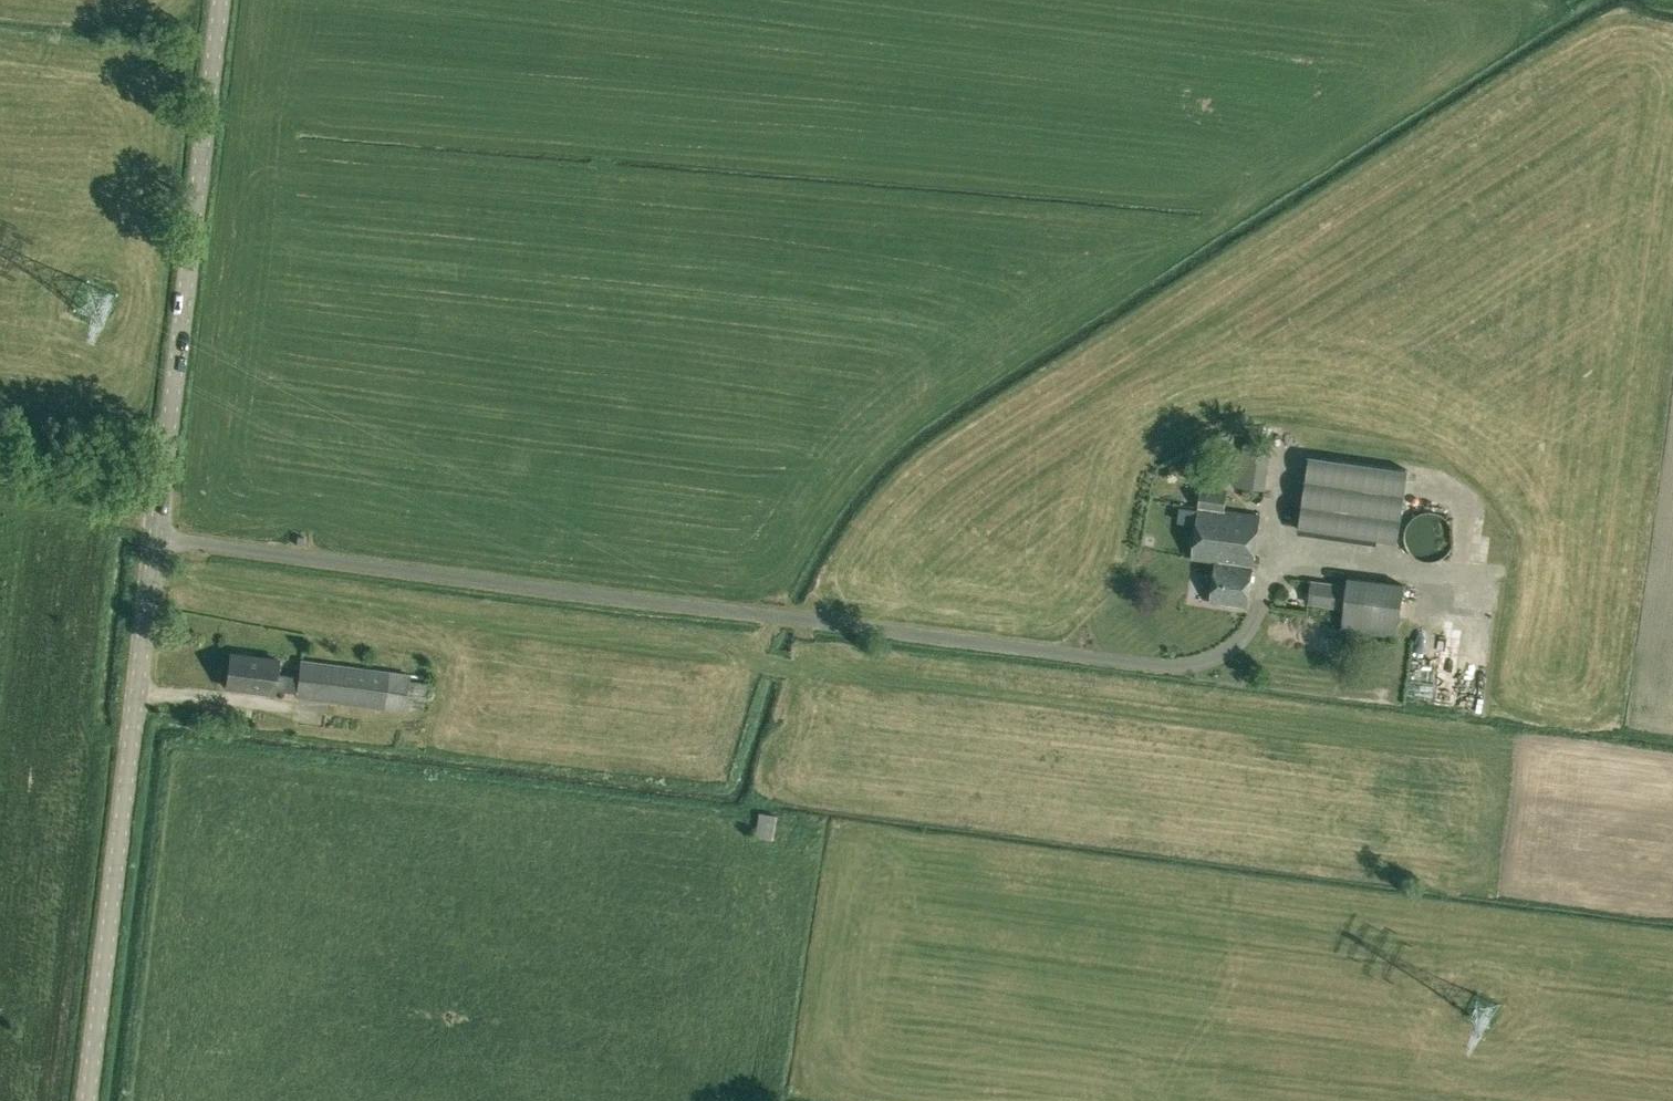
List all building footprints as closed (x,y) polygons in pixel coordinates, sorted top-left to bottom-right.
[(1245,467),(1242,487),(1264,491),(1271,445),(1251,443),(1247,468),(1245,467)] [(1396,540),(1406,468),(1307,454),(1297,527),(1396,540)] [(1215,559),(1253,565),(1259,514),(1224,510),(1226,491),(1200,488),(1191,557),(1215,560),(1215,559)] [(1414,516),(1413,517),(1412,517),(1411,518),(1411,519),(1410,519),(1410,520),(1409,521),(1408,522),(1407,523),(1407,524),(1406,525),(1406,526),(1405,527),(1405,528),(1405,529),(1405,530),(1404,531),(1404,532),(1404,533),(1404,534),(1404,535),(1404,536),(1404,537),(1404,538),(1404,539),(1404,540),(1404,541),(1405,542),(1405,543),(1405,544),(1406,545),(1406,546),(1407,547),(1407,548),(1408,549),(1408,550),(1409,550),(1409,551),(1410,552),(1410,553),(1411,553),(1412,554),(1412,555),(1413,555),(1414,556),(1415,556),(1415,557),(1416,557),(1417,558),(1418,558),(1419,559),(1420,559),(1421,560),(1422,560),(1423,560),(1424,560),(1425,560),(1426,560),(1427,561),(1428,561),(1429,561),(1430,561),(1431,561),(1431,560),(1432,560),(1433,560),(1434,560),(1435,560),(1436,560),(1437,559),(1438,559),(1439,558),(1440,558),(1441,557),(1442,557),(1443,556),(1444,555),(1445,554),(1446,554),(1446,553),(1447,553),(1447,552),(1448,551),(1449,550),(1450,549),(1450,548),(1451,547),(1451,546),(1451,545),(1452,545),(1452,544),(1452,543),(1453,542),(1453,541),(1453,540),(1453,539),(1453,538),(1453,537),(1453,536),(1453,535),(1453,534),(1453,533),(1453,532),(1453,531),(1453,530),(1452,529),(1452,528),(1452,527),(1451,526),(1451,525),(1450,524),(1450,523),(1449,522),(1449,521),(1448,521),(1448,520),(1447,519),(1446,519),(1446,518),(1445,517),(1444,517),(1443,516),(1442,515),(1441,515),(1440,514),(1439,513),(1438,513),(1437,513),(1436,512),(1435,512),(1434,512),(1433,512),(1432,511),(1431,511),(1430,511),(1429,511),(1428,511),(1427,511),(1426,511),(1425,511),(1424,512),(1423,512),(1422,512),(1421,512),(1420,513),(1419,513),(1418,513),(1418,514),(1417,514),(1416,515),(1415,515),(1414,516)] [(1247,605),(1253,565),(1215,559),(1215,560),(1210,600),(1247,605)] [(1346,585),(1343,608),(1342,615),(1342,622),(1341,628),(1396,635),(1404,583),(1347,576),(1346,585)] [(1308,603),(1343,608),(1346,585),(1311,581),(1308,603)] [(295,693),(295,696),(405,711),(406,703),(409,681),(410,675),(300,660),(298,676),(277,673),(279,660),(231,653),(226,687),(274,693),(274,690),(295,693)] [(754,805),(749,831),(765,834),(770,808),(754,805)]
